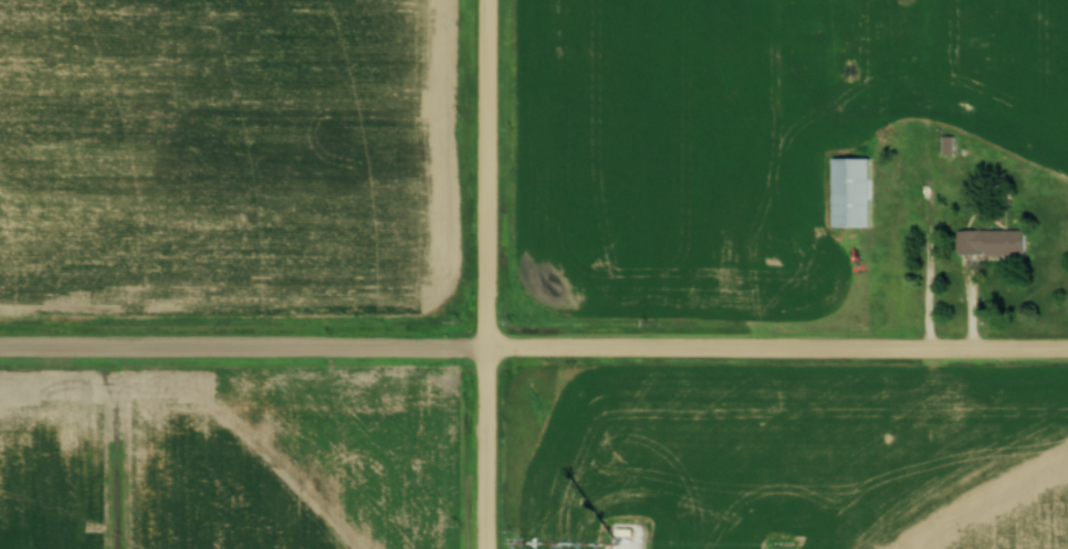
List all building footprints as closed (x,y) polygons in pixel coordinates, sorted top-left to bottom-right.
[(832,227),(870,227),(870,159),(832,159),(832,227)] [(1024,230),(957,230),(957,256),(1024,256),(1024,230)] [(632,526),(614,526),(614,539),(632,539),(632,526)]
